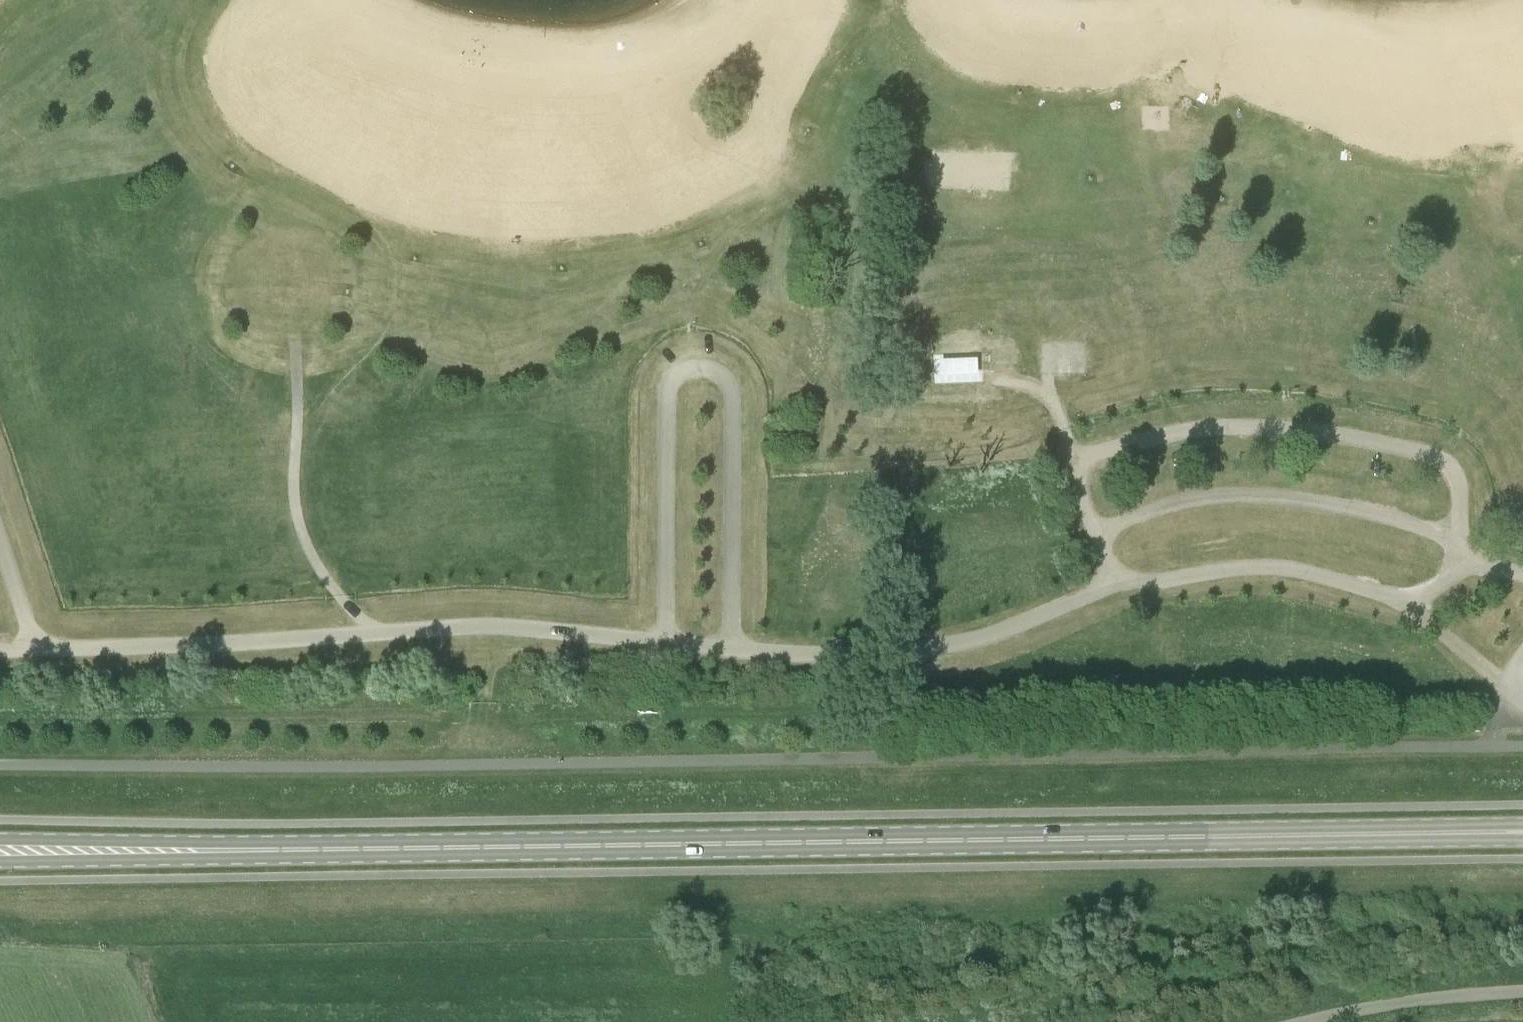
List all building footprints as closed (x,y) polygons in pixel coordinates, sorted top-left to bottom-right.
[(978,346),(944,347),(944,364),(978,363),(978,346)] [(985,367),(952,365),(951,377),(984,379),(985,367)]
